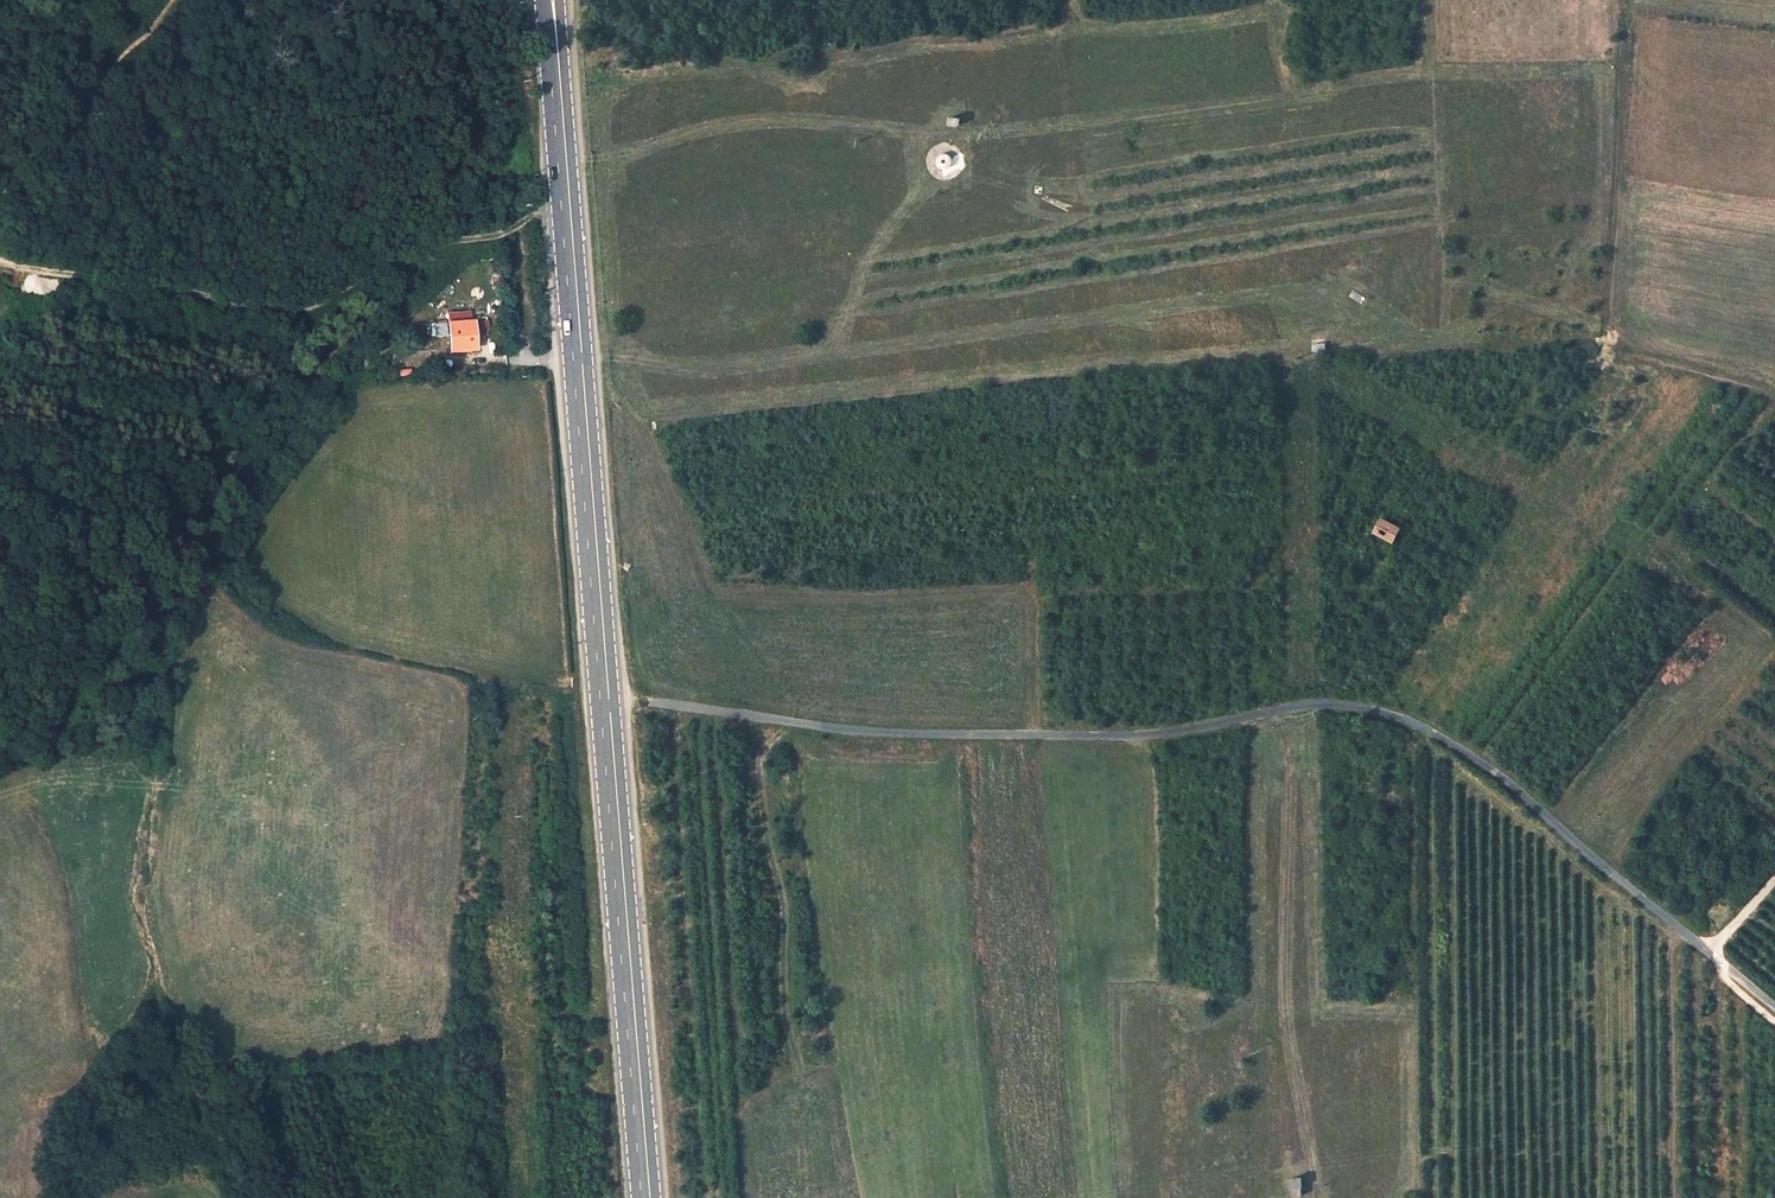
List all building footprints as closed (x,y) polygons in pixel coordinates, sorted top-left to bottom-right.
[(950,117),(949,125),(959,126),(960,118),(950,117)] [(939,167),(941,169),(944,170),(946,170),(948,169),(951,168),(953,166),(953,163),(953,160),(952,157),(950,155),(948,154),(945,153),(943,153),(940,155),(938,157),(937,159),(937,162),(937,165),(939,167)] [(449,321),(451,350),(474,349),(477,348),(476,332),(473,332),(472,320),(472,313),(449,314),(449,321)] [(1384,516),(1377,529),(1395,539),(1402,526),(1384,516)] [(1293,1179),(1294,1196),(1302,1196),(1301,1179),(1293,1179)]
